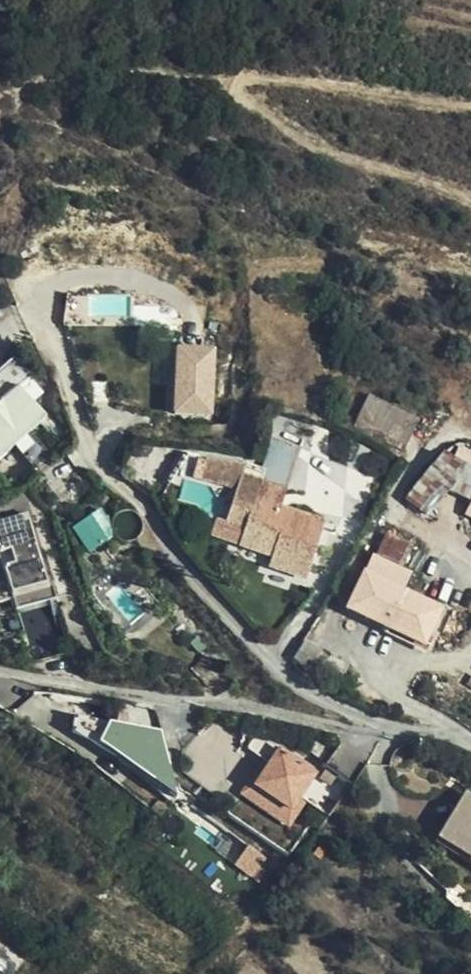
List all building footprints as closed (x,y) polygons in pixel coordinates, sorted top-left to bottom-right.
[(69,321),(133,319),(133,292),(68,294),(69,321)] [(19,417),(24,405),(37,378),(4,362),(10,348),(0,344),(0,442),(6,445),(19,417)] [(174,346),(175,415),(217,414),(216,346),(174,346)] [(405,450),(421,417),(370,393),(354,426),(405,450)] [(24,405),(19,417),(42,429),(48,417),(24,405)] [(250,452),(249,454),(231,495),(249,505),(239,527),(271,543),(267,554),(303,570),(329,515),(284,494),(294,472),(250,452)] [(457,504),(466,477),(449,471),(440,496),(457,504)] [(0,520),(0,600),(11,597),(16,613),(45,605),(50,622),(30,627),(37,653),(66,646),(30,512),(0,520)] [(383,531),(405,541),(411,529),(389,518),(383,531)] [(383,531),(362,576),(393,590),(405,566),(396,561),(405,541),(383,531)] [(362,576),(345,611),(424,648),(440,612),(406,596),(393,590),(362,576)] [(73,735),(102,737),(104,718),(75,715),(73,735)] [(357,764),(320,736),(306,752),(345,780),(357,764)] [(288,812),(314,777),(278,753),(254,789),(288,812)] [(468,816),(438,853),(470,878),(470,819),(468,816)]
